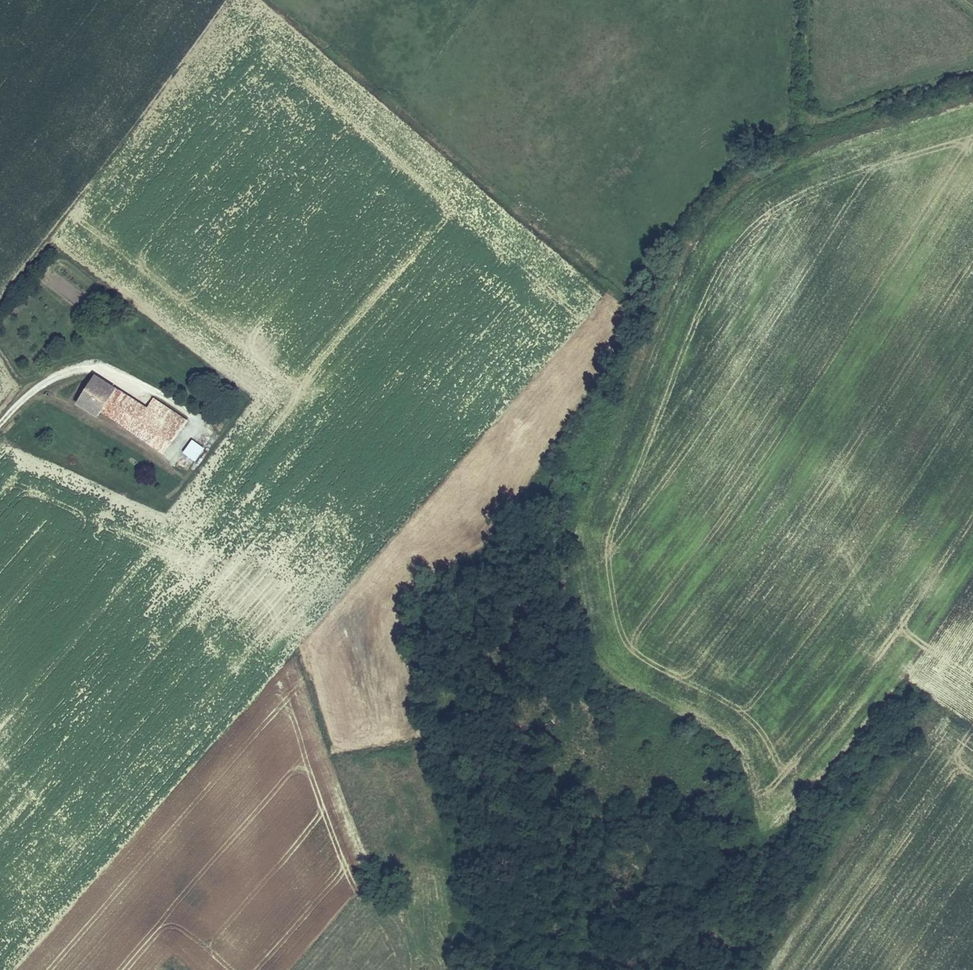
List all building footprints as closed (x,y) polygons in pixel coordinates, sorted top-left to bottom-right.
[(155,400),(148,409),(97,375),(78,402),(99,416),(103,411),(107,405),(144,429),(140,435),(161,451),(184,420),(155,400)] [(144,429),(107,405),(103,411),(140,435),(144,429)] [(191,440),(182,454),(194,463),(204,449),(191,440)]
